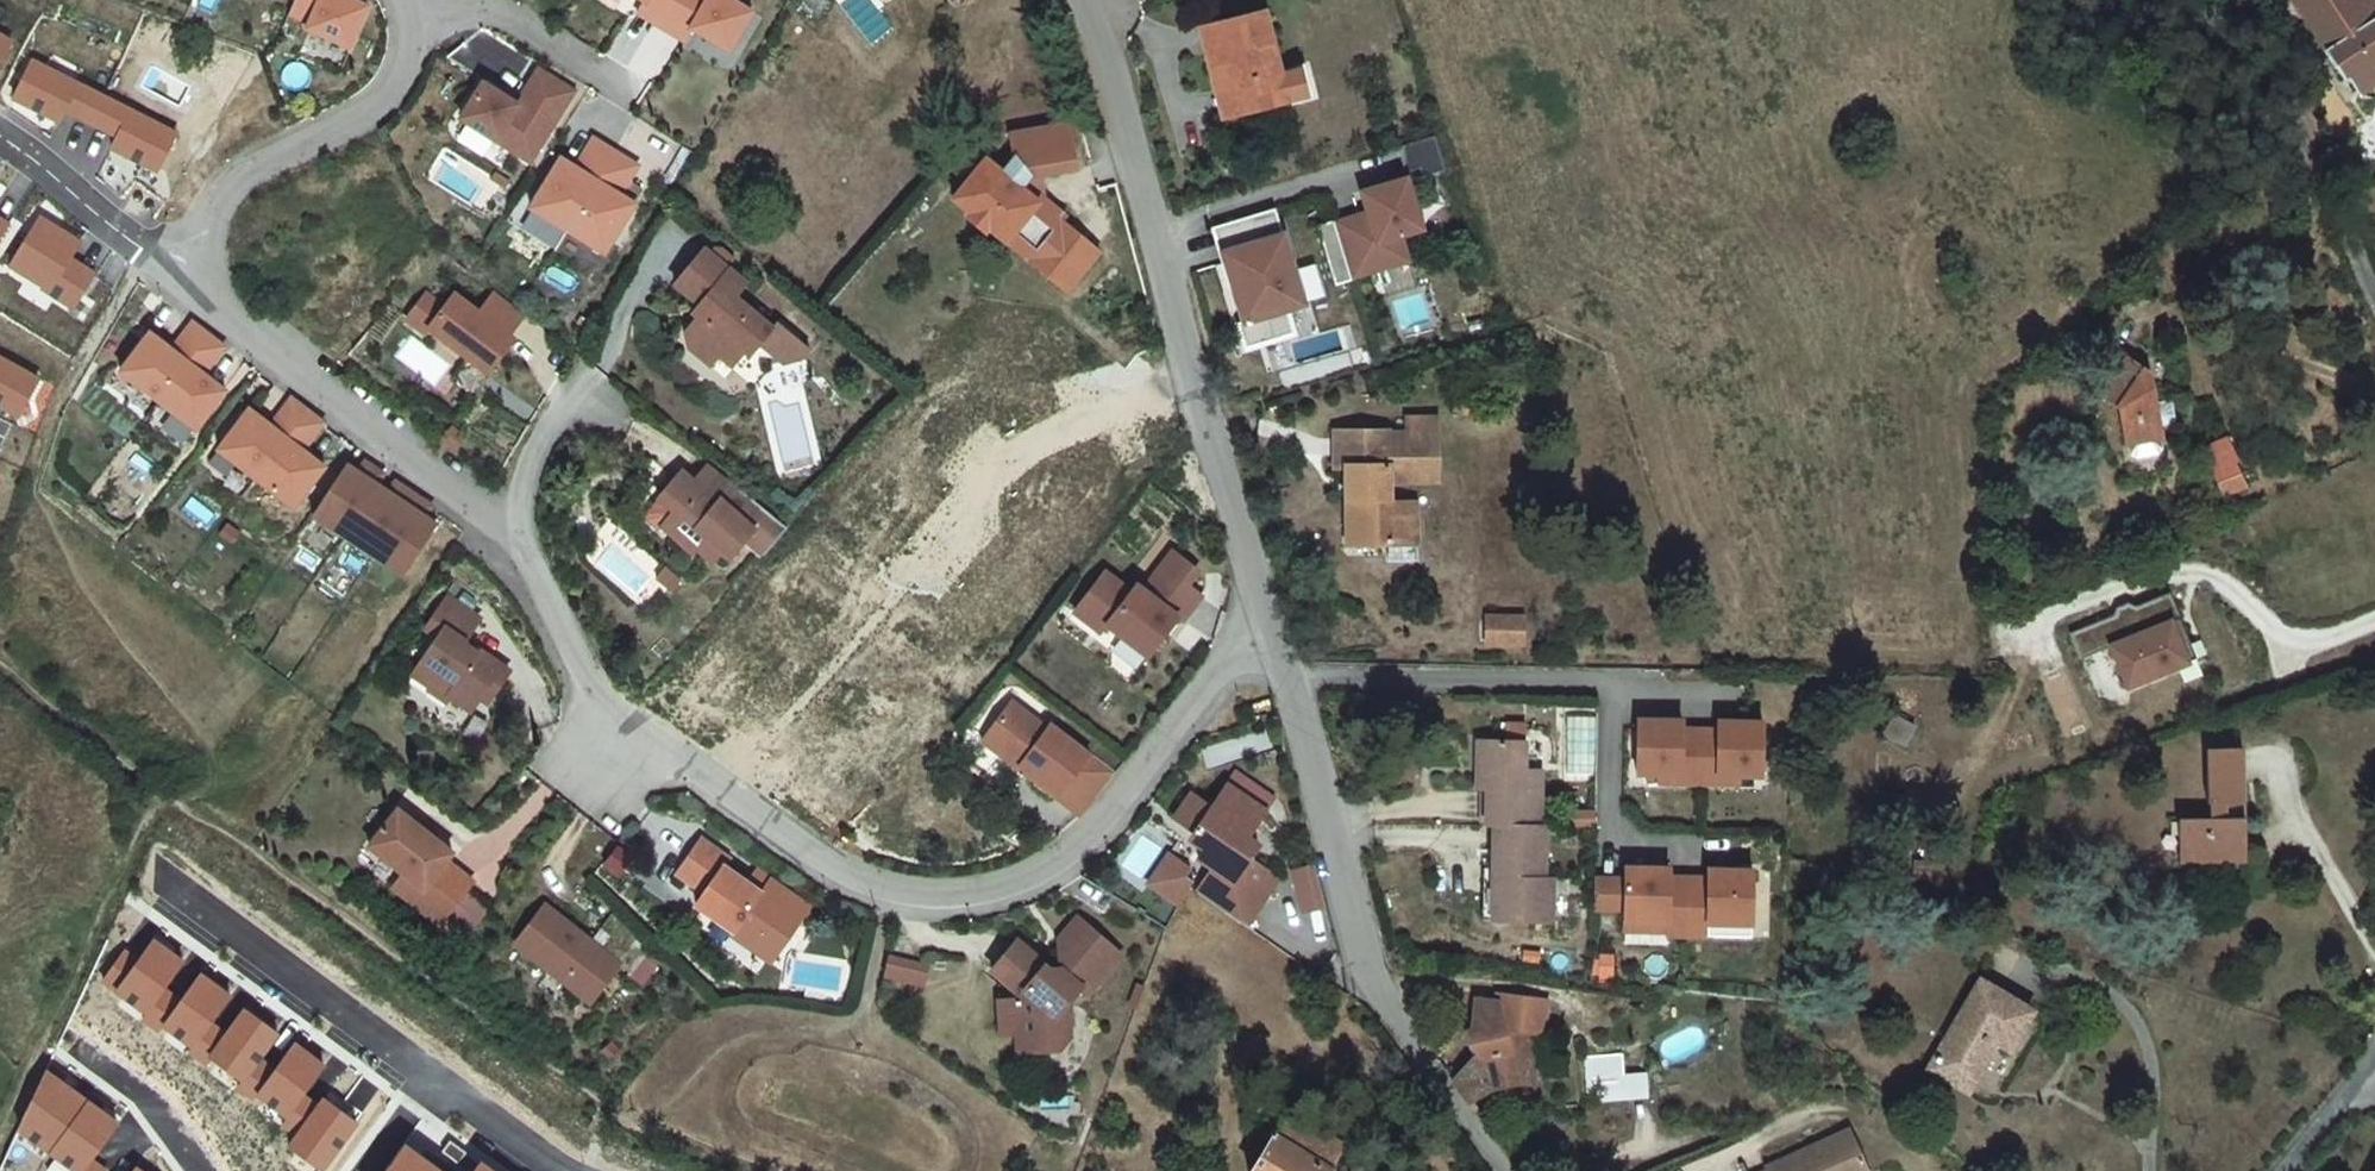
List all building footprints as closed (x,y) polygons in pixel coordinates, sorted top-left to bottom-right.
[(370,6),(356,0),(297,0),(291,14),(311,22),(308,29),(351,48),(370,6)] [(735,0),(647,0),(637,16),(682,44),(694,26),(732,49),(754,12),(735,0)] [(813,11),(823,0),(799,0),(813,11)] [(2372,0),(2291,0),(2345,81),(2349,79),(2360,93),(2374,82),(2374,3),(2372,0)] [(21,39),(0,27),(0,75),(21,39)] [(30,54),(8,99),(43,117),(58,124),(65,112),(115,137),(108,150),(121,157),(158,176),(181,131),(30,54)] [(1217,123),(1228,164),(1273,151),(1274,155),(1300,148),(1290,112),(1265,119),(1249,60),(1189,76),(1203,127),(1217,123)] [(464,119),(533,162),(577,93),(542,71),(521,105),(487,83),(464,119)] [(580,168),(566,159),(535,209),(608,255),(639,206),(625,197),(643,168),(599,140),(580,168)] [(1036,257),(1069,284),(1101,246),(1063,215),(1067,210),(1042,190),(1039,194),(988,153),(956,192),(973,207),(971,210),(988,224),(991,221),(1009,235),(1010,234),(1027,247),(1025,249),(1036,257)] [(39,213),(6,265),(74,309),(97,272),(74,257),(84,242),(71,233),(39,213)] [(1349,252),(1315,262),(1323,290),(1332,317),(1389,300),(1382,275),(1404,269),(1388,217),(1342,231),(1349,252)] [(1255,249),(1192,268),(1204,303),(1211,301),(1219,326),(1213,327),(1226,367),(1220,369),(1226,388),(1273,374),(1266,350),(1284,344),(1255,249)] [(703,317),(691,332),(694,349),(715,366),(723,356),(736,367),(749,352),(750,352),(758,352),(765,344),(776,331),(738,300),(749,286),(708,251),(679,286),(704,307),(702,309),(704,312),(703,317)] [(1314,260),(1298,265),(1308,295),(1323,290),(1315,262),(1314,260)] [(1323,290),(1308,295),(1316,324),(1332,319),(1332,317),(1323,290)] [(495,293),(479,313),(455,294),(444,308),(426,294),(406,319),(425,334),(429,329),(486,373),(505,349),(501,346),(524,315),(495,293)] [(200,329),(192,324),(172,351),(150,333),(121,372),(196,430),(225,392),(204,376),(225,348),(218,343),(200,329)] [(765,344),(790,365),(803,363),(813,351),(781,324),(776,331),(765,344)] [(2122,351),(2098,372),(2093,376),(2124,408),(2128,458),(2135,461),(2159,459),(2164,455),(2158,373),(2130,344),(2122,351)] [(20,419),(39,377),(0,356),(0,410),(20,419)] [(301,410),(295,405),(274,433),(253,415),(223,454),(299,512),(328,474),(306,458),(327,430),(319,424),(301,410)] [(2246,486),(2226,438),(2198,450),(2218,497),(2246,486)] [(1385,471),(1310,471),(1310,510),(1323,510),(1324,557),(1329,556),(1329,582),(1381,582),(1382,542),(1361,541),(1362,521),(1414,520),(1413,458),(1384,458),(1385,471)] [(359,475),(347,467),(313,518),(403,579),(437,528),(426,520),(433,510),(425,504),(404,490),(397,485),(389,495),(378,487),(384,477),(375,471),(366,465),(359,475)] [(716,469),(701,488),(706,492),(707,493),(707,494),(708,495),(708,496),(708,497),(707,498),(707,499),(707,500),(706,500),(706,501),(712,506),(718,498),(725,503),(738,488),(716,469)] [(667,509),(654,525),(659,528),(689,553),(694,547),(711,561),(718,552),(726,558),(743,538),(746,535),(765,550),(769,546),(785,526),(738,488),(725,503),(718,498),(712,506),(706,501),(706,500),(707,500),(707,499),(707,498),(708,497),(708,496),(708,495),(707,494),(707,493),(706,492),(701,488),(679,470),(655,499),(667,509)] [(667,509),(655,499),(642,515),(642,523),(655,533),(659,528),(654,525),(667,509)] [(743,538),(762,554),(765,550),(746,535),(743,538)] [(1094,568),(1065,609),(1092,629),(1098,621),(1138,650),(1155,628),(1152,626),(1161,614),(1164,615),(1166,612),(1171,616),(1190,590),(1175,579),(1186,565),(1162,547),(1133,586),(1126,581),(1120,588),(1094,568)] [(662,570),(654,581),(669,593),(677,583),(662,570)] [(2118,616),(2074,633),(2084,659),(2115,647),(2131,688),(2198,655),(2175,594),(2141,607),(2133,604),(2121,608),(2118,616)] [(427,658),(414,677),(434,689),(439,681),(454,691),(450,697),(472,712),(481,698),(492,683),(499,688),(510,672),(480,652),(479,654),(464,644),(481,619),(449,598),(428,630),(430,632),(417,651),(427,658)] [(1485,648),(1527,648),(1527,614),(1485,614),(1485,648)] [(432,692),(447,702),(450,697),(454,691),(439,681),(434,689),(432,692)] [(481,698),(489,704),(499,688),(492,683),(481,698)] [(1008,698),(980,737),(1018,763),(1020,760),(1059,788),(1056,793),(1078,809),(1081,808),(1090,797),(1115,763),(1089,745),(1088,747),(1047,719),(1044,724),(1008,698)] [(1906,746),(1917,725),(1896,712),(1884,732),(1906,746)] [(1685,716),(1641,714),(1639,768),(1682,769),(1682,778),(1701,779),(1703,726),(1685,725),(1685,716)] [(1721,726),(1703,726),(1701,779),(1720,779),(1720,771),(1764,772),(1765,719),(1721,717),(1721,726)] [(1499,828),(1500,869),(1507,870),(1506,919),(1558,920),(1561,880),(1548,878),(1549,829),(1543,828),(1545,769),(1529,766),(1527,739),(1480,737),(1479,793),(1487,794),(1489,827),(1499,828)] [(2180,861),(2246,863),(2249,749),(2213,747),(2212,811),(2181,810),(2180,861)] [(1059,788),(1020,760),(1018,763),(1016,765),(1056,793),(1059,788)] [(1236,769),(1227,784),(1266,810),(1276,796),(1236,769)] [(1214,866),(1198,890),(1247,923),(1279,876),(1250,857),(1254,852),(1243,844),(1243,838),(1248,837),(1266,810),(1227,784),(1211,806),(1192,793),(1175,818),(1199,835),(1206,846),(1199,856),(1214,866)] [(1565,822),(1595,824),(1596,809),(1566,808),(1565,822)] [(401,810),(372,848),(407,874),(404,879),(424,894),(417,903),(445,925),(477,882),(450,861),(457,852),(434,835),(424,828),(401,810)] [(424,828),(434,835),(437,830),(428,823),(424,828)] [(1243,844),(1254,852),(1259,845),(1248,837),(1243,838),(1243,844)] [(1181,841),(1151,883),(1181,904),(1195,880),(1189,876),(1193,869),(1188,865),(1196,852),(1181,841)] [(706,844),(682,877),(708,897),(700,908),(737,935),(735,938),(757,954),(762,948),(775,958),(792,935),(779,925),(786,914),(753,890),(728,871),(734,864),(706,844)] [(1692,931),(1694,873),(1676,873),(1676,864),(1632,863),(1632,875),(1602,873),(1601,903),(1631,904),(1631,916),(1674,918),(1673,931),(1692,931)] [(1714,919),(1757,920),(1759,867),(1714,865),(1714,874),(1694,873),(1692,931),(1713,932),(1714,919)] [(1313,866),(1292,871),(1302,911),(1323,906),(1313,866)] [(1491,918),(1506,919),(1507,870),(1500,869),(1493,868),(1491,918)] [(1854,875),(1837,871),(1836,884),(1850,888),(1854,875)] [(397,889),(417,903),(424,894),(404,879),(397,889)] [(758,883),(753,890),(786,914),(792,907),(758,883)] [(539,933),(527,948),(595,1001),(624,964),(550,907),(533,929),(539,933)] [(1022,945),(996,973),(1023,999),(1025,1034),(1045,1034),(1046,1051),(1064,1050),(1073,1039),(1070,1004),(1083,987),(1090,993),(1121,954),(1077,919),(1059,942),(1063,969),(1053,974),(1022,945)] [(603,925),(595,934),(623,956),(630,947),(603,925)] [(91,984),(299,1132),(288,1147),(322,1170),(325,1170),(359,1124),(321,1098),(319,1102),(308,1095),(330,1064),(313,1052),(295,1039),(275,1067),(264,1059),(281,1036),(262,1022),(243,1008),(224,1034),(212,1025),(233,996),(217,984),(202,974),(182,1001),(166,990),(187,961),(168,947),(151,935),(138,953),(122,941),(91,984)] [(928,962),(889,953),(884,972),(923,981),(928,962)] [(1931,1066),(1971,1089),(1998,1044),(2010,1050),(2035,1008),(1982,977),(1931,1066)] [(1480,1049),(1456,1072),(1473,1102),(1502,1079),(1547,1076),(1545,995),(1479,994),(1480,1049)] [(1023,999),(1001,999),(1002,1033),(1018,1032),(1018,1034),(1025,1034),(1023,999)] [(1018,1034),(1019,1052),(1046,1051),(1045,1034),(1025,1034),(1018,1034)] [(1623,1054),(1588,1055),(1589,1101),(1650,1099),(1649,1070),(1624,1071),(1623,1054)] [(18,1132),(72,1170),(110,1170),(94,1162),(122,1122),(105,1111),(66,1083),(48,1070),(18,1132)] [(1254,1170),(1355,1170),(1362,1158),(1286,1116),(1271,1142),(1254,1170)] [(1851,1129),(1770,1170),(1876,1170),(1851,1129)] [(385,1170),(444,1170),(406,1143),(385,1170)]
